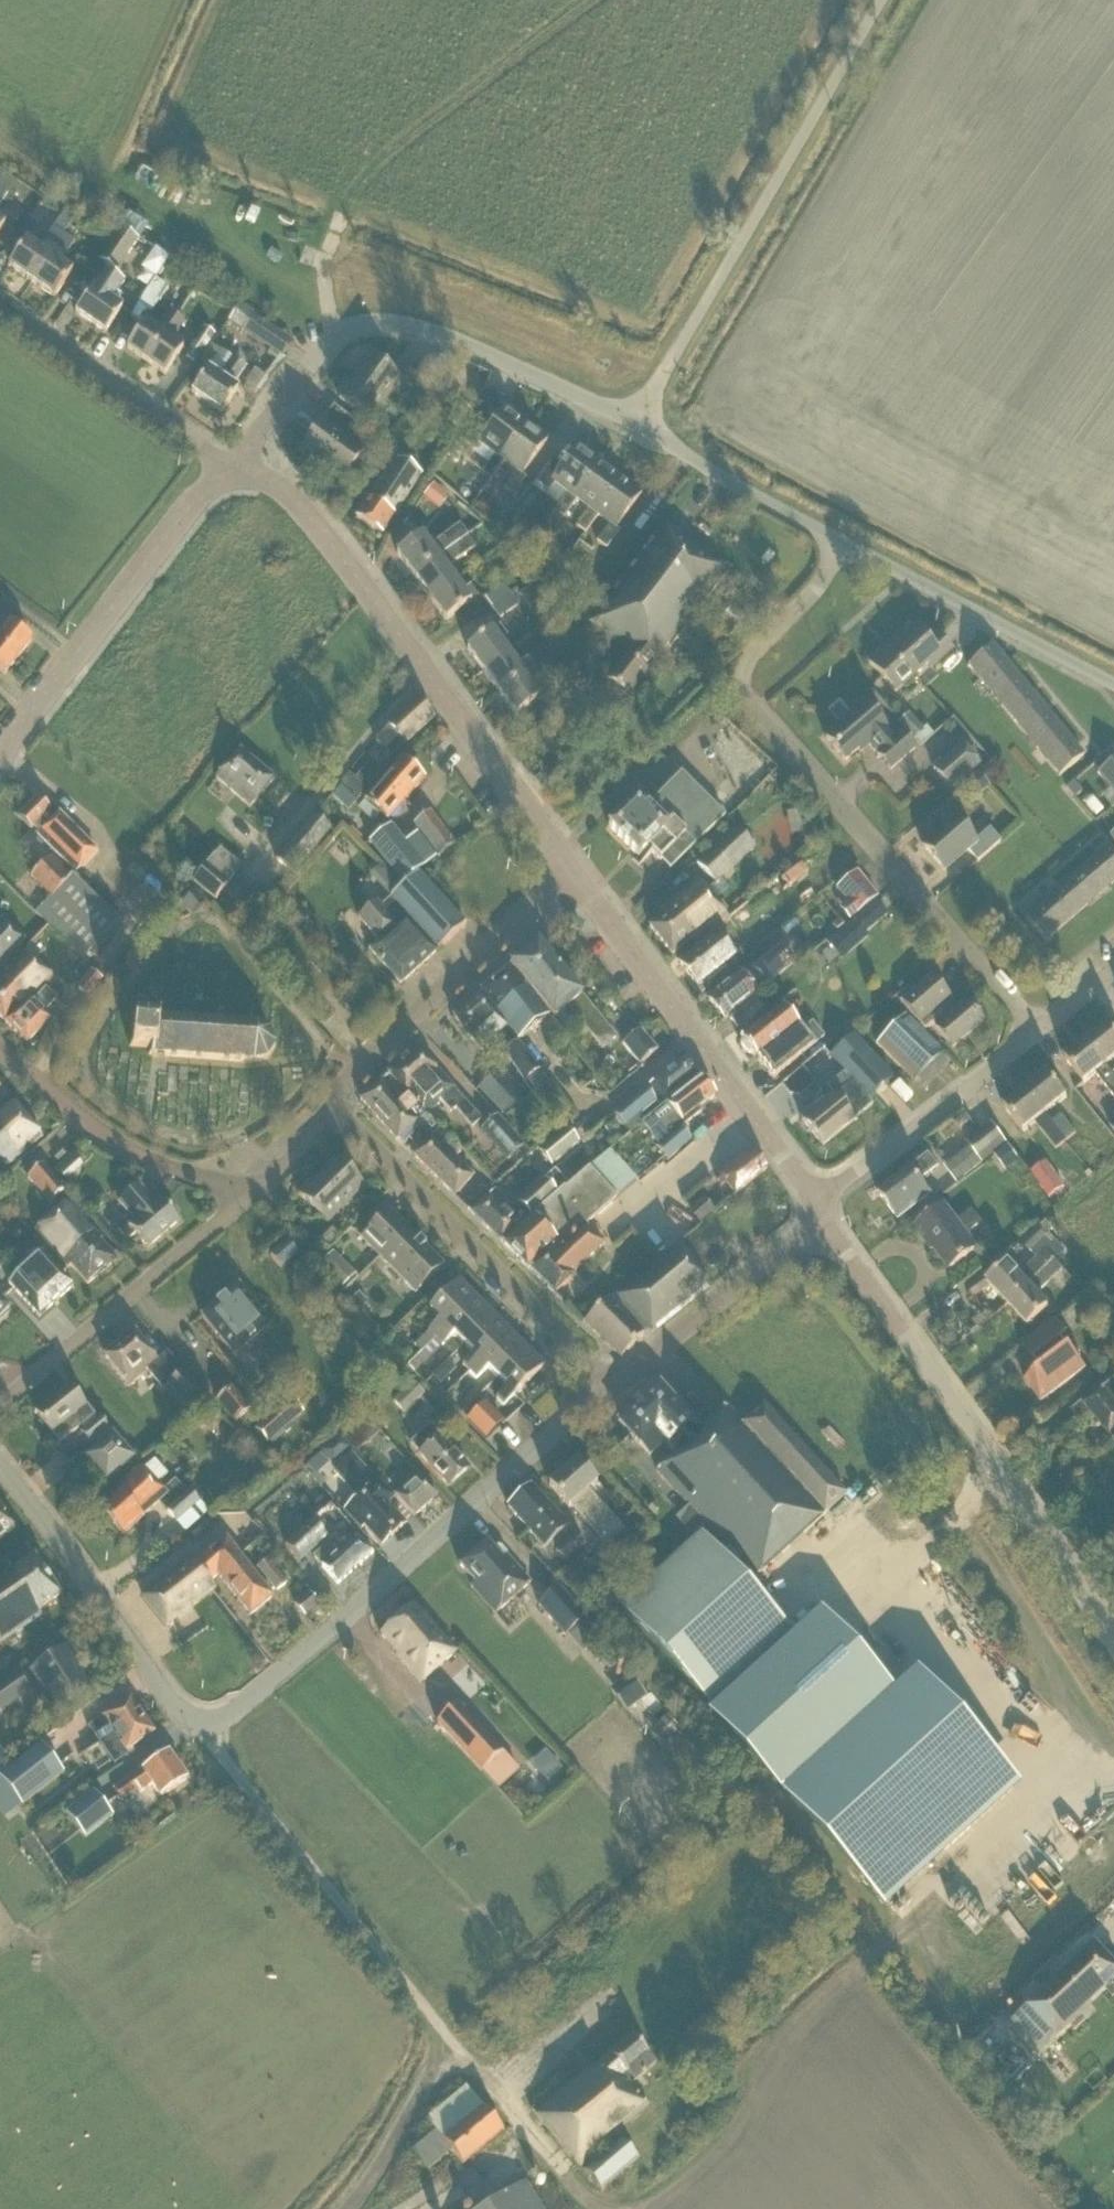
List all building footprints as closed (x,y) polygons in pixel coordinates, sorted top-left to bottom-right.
[(64,236),(74,222),(63,215),(53,229),(64,236)] [(8,267),(32,283),(64,236),(53,229),(39,250),(27,241),(8,267)] [(99,262),(110,269),(123,249),(129,253),(136,242),(120,231),(99,262)] [(75,243),(64,236),(32,283),(54,299),(72,274),(60,265),(75,243)] [(155,251),(141,271),(156,281),(169,261),(155,251)] [(99,262),(73,299),(82,305),(93,290),(94,291),(107,272),(110,269),(99,262)] [(82,305),(76,314),(105,334),(122,310),(116,306),(122,298),(117,294),(124,284),(107,272),(94,291),(93,290),(82,305)] [(127,349),(146,362),(178,317),(171,312),(157,332),(145,324),(127,349)] [(242,330),(282,358),(292,343),(252,316),(242,330)] [(184,321),(178,317),(146,362),(165,375),(183,350),(171,342),(184,321)] [(220,353),(192,394),(222,414),(238,391),(233,388),(245,369),(220,353)] [(430,371),(439,377),(451,358),(443,353),(430,371)] [(369,357),(354,378),(386,401),(401,381),(369,357)] [(370,421),(386,401),(354,378),(339,399),(370,421)] [(446,422),(456,429),(458,430),(470,410),(468,409),(458,403),(446,422)] [(491,481),(504,463),(500,460),(526,425),(504,409),(493,424),(479,414),(460,440),(474,450),(479,444),(495,456),(482,474),(491,481)] [(300,453),(321,468),(344,437),(323,422),(300,453)] [(526,425),(500,460),(504,463),(517,472),(504,490),(513,496),(526,478),(523,476),(547,442),(526,425)] [(364,453),(344,437),(321,468),(342,483),(364,453)] [(564,519),(577,501),(573,498),(598,464),(577,448),(563,466),(556,461),(539,484),(552,493),(557,486),(568,494),(555,512),(564,519)] [(356,519),(382,536),(395,517),(421,476),(397,461),(381,485),(379,484),(356,519)] [(598,464),(573,498),(577,501),(589,510),(576,528),(585,534),(598,517),(594,514),(620,479),(598,464)] [(594,514),(598,517),(610,526),(597,543),(607,550),(620,532),(617,530),(642,495),(620,479),(594,514)] [(445,494),(434,485),(426,495),(437,505),(445,494)] [(483,499),(475,509),(488,519),(496,508),(483,499)] [(630,653),(608,682),(628,697),(666,646),(669,649),(726,574),(663,525),(589,622),(630,653)] [(397,554),(414,577),(468,538),(461,528),(431,549),(422,536),(397,554)] [(531,530),(522,542),(533,551),(543,539),(531,530)] [(475,548),(468,538),(414,577),(430,600),(455,582),(445,569),(475,548)] [(463,594),(455,582),(430,600),(446,622),(479,598),(472,587),(463,594)] [(485,600),(492,610),(512,596),(504,586),(485,600)] [(512,596),(492,610),(499,620),(519,606),(512,596)] [(19,659),(32,641),(10,624),(2,635),(0,634),(0,644),(19,659)] [(499,626),(467,650),(484,673),(508,655),(500,643),(507,637),(499,626)] [(892,642),(869,663),(895,693),(927,665),(931,670),(951,651),(938,636),(929,644),(915,628),(895,646),(892,642)] [(19,659),(0,644),(0,672),(5,676),(19,659)] [(484,673),(500,696),(555,656),(547,646),(517,667),(508,655),(484,673)] [(968,667),(991,695),(1016,675),(992,647),(968,667)] [(561,665),(555,656),(500,696),(516,717),(541,699),(532,687),(561,665)] [(560,691),(571,683),(563,671),(551,678),(560,691)] [(1039,703),(1016,675),(991,695),(1015,724),(1039,703)] [(838,729),(826,739),(845,762),(867,743),(891,771),(916,749),(903,734),(896,739),(864,702),(836,726),(838,729)] [(1062,732),(1039,703),(1015,724),(1039,752),(1062,732)] [(365,754),(379,768),(402,744),(404,745),(434,719),(421,705),(415,711),(412,707),(395,721),(365,754)] [(913,742),(924,733),(909,715),(898,724),(913,742)] [(1083,757),(1062,732),(1039,752),(1060,776),(1083,757)] [(979,764),(961,744),(933,769),(951,789),(979,764)] [(216,779),(250,808),(274,781),(239,751),(216,779)] [(424,779),(403,760),(365,802),(387,821),(424,779)] [(1113,795),(1113,760),(1097,775),(1113,795)] [(972,778),(984,792),(990,787),(977,773),(972,778)] [(353,774),(333,793),(347,809),(367,790),(353,774)] [(608,827),(639,857),(648,848),(670,870),(724,817),(682,775),(648,808),(637,798),(608,827)] [(1075,782),(1067,789),(1075,799),(1083,792),(1075,782)] [(97,852),(59,814),(55,817),(49,811),(49,810),(38,799),(19,818),(31,830),(33,827),(39,833),(37,835),(76,874),(97,852)] [(413,825),(419,832),(438,858),(454,845),(430,813),(413,825)] [(314,816),(290,844),(307,859),(331,830),(314,816)] [(977,863),(1000,843),(989,830),(974,843),(955,821),(923,848),(944,872),(967,851),(977,863)] [(404,843),(391,826),(369,843),(403,885),(438,858),(419,832),(404,843)] [(697,865),(717,885),(755,849),(736,828),(697,865)] [(1081,870),(1101,894),(1113,883),(1113,857),(1107,848),(1081,870)] [(193,882),(216,900),(242,869),(219,850),(193,882)] [(36,914),(82,959),(118,922),(72,877),(74,876),(53,856),(31,879),(51,899),(36,914)] [(1081,870),(1053,895),(1073,918),(1101,894),(1081,870)] [(868,887),(857,873),(837,889),(848,903),(868,887)] [(465,926),(417,875),(381,907),(377,903),(358,919),(378,943),(369,951),(401,985),(438,953),(436,952),(465,926)] [(650,928),(672,956),(692,940),(695,944),(728,917),(698,881),(663,910),(666,914),(650,928)] [(206,904),(195,891),(182,904),(193,916),(206,904)] [(1045,942),(1073,918),(1053,895),(1025,919),(1045,942)] [(855,921),(865,932),(887,914),(877,902),(855,921)] [(25,941),(4,921),(0,925),(0,967),(25,941)] [(868,938),(854,921),(834,938),(848,955),(868,938)] [(680,965),(698,987),(735,958),(717,936),(680,965)] [(510,965),(511,967),(549,1015),(554,1020),(568,1009),(602,1050),(616,1038),(582,997),(538,943),(510,965)] [(740,975),(708,1000),(724,1020),(756,995),(795,963),(782,945),(753,969),(758,976),(748,985),(740,975)] [(5,1022),(26,1001),(29,1003),(44,989),(53,980),(50,977),(52,976),(25,951),(0,976),(0,1017),(5,1022)] [(508,1028),(518,1040),(549,1015),(511,967),(481,992),(508,1028)] [(77,987),(89,997),(102,980),(91,971),(77,987)] [(965,1003),(958,1009),(931,977),(901,1002),(924,1030),(932,1024),(952,1049),(983,1023),(965,1003)] [(29,1003),(26,1001),(5,1022),(27,1043),(50,1020),(44,1014),(55,999),(44,989),(29,1003)] [(493,1040),(508,1028),(481,992),(453,1017),(487,1058),(499,1047),(493,1040)] [(730,1020),(738,1030),(763,1010),(755,1000),(730,1020)] [(773,1079),(824,1038),(813,1023),(802,1032),(782,1006),(740,1040),(742,1042),(740,1047),(747,1056),(753,1056),(773,1079)] [(915,1082),(943,1053),(906,1016),(877,1044),(915,1082)] [(153,1049),(152,1056),(254,1063),(267,1060),(275,1046),(269,1032),(257,1026),(156,1018),(156,1026),(135,1025),(134,1028),(138,1029),(137,1044),(133,1044),(133,1047),(153,1049)] [(1087,1043),(1107,1068),(1113,1062),(1113,1032),(1109,1026),(1087,1043)] [(623,1046),(639,1066),(657,1051),(640,1032),(623,1046)] [(869,1100),(892,1079),(853,1037),(830,1058),(852,1081),(869,1100)] [(541,1069),(518,1040),(501,1054),(525,1082),(541,1069)] [(1087,1043),(1065,1060),(1085,1085),(1097,1076),(1104,1084),(1113,1077),(1107,1068),(1087,1043)] [(422,1114),(429,1108),(430,1110),(431,1108),(434,1111),(439,1106),(437,1103),(440,1101),(438,1100),(439,1099),(452,1113),(455,1110),(472,1129),(482,1120),(452,1088),(417,1049),(388,1075),(422,1114)] [(698,1075),(685,1058),(649,1086),(663,1103),(698,1075)] [(496,1072),(478,1089),(502,1115),(520,1098),(496,1072)] [(1048,1074),(1026,1091),(1046,1116),(1068,1099),(1048,1074)] [(1104,1084),(1113,1097),(1113,1077),(1104,1084)] [(650,1135),(653,1138),(659,1145),(656,1148),(667,1161),(691,1141),(682,1129),(701,1113),(698,1109),(715,1096),(701,1079),(668,1105),(675,1114),(650,1135)] [(361,1101),(397,1141),(423,1118),(410,1103),(404,1108),(381,1081),(361,1101)] [(833,1096),(802,1121),(822,1147),(853,1121),(873,1106),(869,1101),(869,1100),(852,1081),(833,1096)] [(615,1114),(630,1133),(647,1120),(641,1113),(657,1101),(647,1088),(615,1114)] [(1026,1091),(1004,1109),(1024,1134),(1036,1124),(1043,1133),(1053,1125),(1046,1116),(1026,1091)] [(11,1102),(0,1112),(0,1143),(27,1119),(11,1102)] [(506,1161),(509,1159),(524,1146),(497,1117),(480,1132),(506,1161)] [(1063,1117),(1053,1125),(1067,1143),(1077,1135),(1063,1117)] [(413,1157),(454,1197),(473,1178),(454,1161),(460,1154),(430,1118),(408,1140),(419,1151),(413,1157)] [(27,1119),(0,1143),(0,1168),(3,1165),(6,1168),(42,1136),(27,1119)] [(619,1127),(614,1121),(609,1121),(605,1124),(604,1129),(609,1135),(614,1135),(618,1132),(619,1127)] [(966,1143),(970,1149),(945,1169),(957,1185),(982,1165),(1009,1146),(992,1124),(966,1143)] [(1053,1125),(1043,1133),(1057,1151),(1067,1143),(1053,1125)] [(539,1151),(551,1166),(580,1143),(568,1128),(539,1151)] [(999,1154),(1010,1169),(1019,1162),(1008,1147),(999,1154)] [(768,1168),(755,1152),(750,1157),(746,1152),(718,1174),(734,1195),(768,1168)] [(878,1194),(898,1220),(932,1195),(922,1181),(939,1169),(930,1156),(912,1169),(878,1194)] [(337,1160),(318,1178),(346,1205),(364,1187),(337,1160)] [(1065,1189),(1048,1163),(1031,1174),(1049,1200),(1065,1189)] [(65,1191),(43,1166),(28,1179),(50,1205),(65,1191)] [(568,1189),(566,1187),(502,1243),(554,1294),(575,1276),(572,1274),(604,1245),(586,1226),(616,1199),(589,1169),(568,1189)] [(470,1213),(502,1243),(566,1187),(554,1173),(550,1176),(521,1202),(513,1210),(494,1190),(470,1213)] [(346,1205),(318,1178),(300,1196),(328,1223),(346,1205)] [(118,1230),(121,1234),(155,1205),(139,1186),(118,1203),(129,1217),(118,1226),(118,1230)] [(155,1205),(121,1234),(125,1239),(129,1239),(135,1234),(147,1249),(179,1222),(161,1200),(155,1205)] [(71,1266),(88,1285),(116,1260),(100,1243),(102,1241),(68,1202),(35,1231),(68,1269),(71,1266)] [(699,1224),(712,1214),(702,1203),(690,1213),(699,1224)] [(916,1229),(926,1242),(932,1251),(934,1249),(950,1269),(977,1249),(970,1239),(985,1227),(973,1212),(958,1224),(945,1207),(916,1229)] [(361,1240),(380,1258),(407,1230),(389,1212),(361,1240)] [(1016,1245),(1028,1258),(1048,1239),(1047,1239),(1054,1232),(1047,1224),(1041,1230),(1038,1225),(1016,1245)] [(425,1248),(407,1230),(380,1258),(397,1276),(425,1248)] [(315,1261),(326,1251),(317,1240),(306,1250),(315,1261)] [(271,1257),(280,1269),(297,1255),(286,1243),(271,1257)] [(652,1334),(710,1286),(676,1245),(609,1301),(607,1299),(585,1324),(621,1359),(648,1332),(652,1334)] [(1058,1245),(1047,1254),(1055,1262),(1065,1253),(1058,1245)] [(425,1248),(397,1276),(416,1294),(443,1266),(425,1248)] [(356,1274),(334,1252),(320,1266),(342,1288),(356,1274)] [(9,1285),(39,1318),(74,1287),(44,1254),(9,1285)] [(990,1287),(1008,1306),(1055,1262),(1047,1254),(1021,1279),(1008,1265),(988,1285),(990,1287)] [(1063,1271),(1055,1262),(1008,1306),(1029,1328),(1049,1309),(1037,1295),(1063,1271)] [(429,1332),(436,1339),(476,1299),(459,1282),(429,1311),(439,1321),(429,1332)] [(974,1300),(990,1287),(988,1285),(986,1282),(970,1294),(974,1300)] [(271,1326),(239,1286),(201,1317),(234,1357),(271,1326)] [(10,1308),(2,1299),(6,1296),(0,1290),(0,1317),(10,1308)] [(356,1313),(367,1303),(358,1294),(348,1304),(356,1313)] [(493,1316),(476,1299),(436,1339),(443,1346),(454,1336),(464,1345),(493,1316)] [(470,1373),(510,1333),(493,1316),(464,1345),(473,1355),(463,1366),(470,1373)] [(1026,1383),(1042,1403),(1085,1370),(1076,1358),(1080,1355),(1056,1322),(1023,1347),(1034,1362),(1040,1357),(1048,1367),(1026,1383)] [(436,1339),(429,1332),(416,1344),(424,1352),(424,1351),(436,1339)] [(135,1333),(105,1357),(130,1387),(147,1372),(162,1389),(167,1385),(192,1413),(207,1400),(182,1371),(168,1353),(157,1363),(135,1333)] [(487,1369),(497,1379),(527,1350),(510,1333),(470,1373),(477,1380),(487,1369)] [(779,1365),(785,1353),(776,1348),(770,1360),(779,1365)] [(527,1350),(497,1379),(507,1388),(496,1399),(504,1407),(544,1367),(527,1350)] [(414,1373),(430,1357),(424,1351),(424,1352),(408,1367),(414,1373)] [(393,1401),(403,1412),(424,1394),(414,1382),(393,1401)] [(1081,1423),(1091,1414),(1110,1437),(1113,1434),(1113,1383),(1085,1406),(1083,1405),(1073,1413),(1081,1423)] [(69,1386),(35,1413),(60,1444),(94,1416),(69,1386)] [(716,1701),(725,1712),(739,1699),(729,1689),(791,1633),(732,1568),(739,1562),(755,1579),(846,1495),(841,1489),(828,1475),(765,1405),(744,1424),(726,1407),(700,1430),(659,1386),(618,1423),(650,1457),(665,1443),(674,1453),(655,1471),(727,1549),(720,1556),(701,1535),(620,1610),(709,1707),(716,1701)] [(251,1411),(232,1389),(217,1402),(236,1424),(251,1411)] [(503,1424),(493,1413),(489,1417),(480,1408),(468,1420),(487,1439),(503,1424)] [(279,1411),(255,1432),(267,1446),(291,1425),(279,1411)] [(80,1433),(90,1445),(109,1430),(99,1418),(80,1433)] [(411,1445),(448,1488),(469,1469),(440,1437),(430,1427),(411,1445)] [(359,1447),(367,1440),(360,1432),(351,1439),(359,1447)] [(112,1436),(87,1457),(106,1480),(131,1458),(112,1436)] [(336,1455),(340,1459),(351,1449),(340,1437),(321,1453),(329,1462),(336,1455)] [(397,1500),(389,1491),(380,1482),(377,1484),(351,1455),(335,1470),(337,1472),(337,1476),(344,1485),(348,1485),(360,1498),(346,1511),(362,1529),(364,1526),(382,1546),(405,1526),(389,1508),(397,1500)] [(87,1472),(76,1459),(66,1468),(76,1480),(87,1472)] [(128,1484),(100,1510),(123,1536),(159,1503),(176,1523),(199,1502),(189,1491),(186,1493),(175,1481),(163,1492),(157,1485),(168,1475),(155,1460),(144,1470),(140,1466),(125,1480),(128,1484)] [(577,1461),(549,1486),(569,1508),(570,1507),(606,1547),(623,1532),(602,1508),(611,1500),(577,1461)] [(841,1489),(849,1482),(836,1467),(828,1475),(841,1489)] [(389,1491),(397,1500),(414,1518),(437,1497),(413,1469),(389,1491)] [(508,1508),(528,1531),(552,1509),(532,1486),(508,1508)] [(549,1544),(555,1551),(574,1535),(552,1509),(528,1531),(544,1549),(549,1544)] [(15,1529),(0,1510),(0,1541),(15,1529)] [(302,1526),(309,1520),(300,1510),(293,1516),(302,1526)] [(324,1511),(312,1522),(327,1538),(330,1536),(338,1529),(339,1528),(324,1511)] [(327,1538),(312,1522),(285,1545),(300,1562),(315,1549),(327,1538)] [(356,1570),(374,1554),(352,1529),(344,1535),(338,1529),(330,1536),(336,1542),(333,1545),(356,1570)] [(555,1551),(565,1563),(585,1547),(574,1535),(555,1551)] [(195,1566),(190,1560),(143,1598),(166,1627),(181,1615),(179,1613),(189,1604),(191,1607),(213,1589),(209,1583),(218,1576),(241,1557),(225,1538),(195,1566)] [(319,1553),(313,1558),(338,1586),(356,1570),(333,1545),(327,1538),(315,1549),(319,1553)] [(487,1542),(459,1566),(475,1584),(471,1588),(495,1614),(530,1583),(507,1557),(503,1560),(487,1542)] [(34,1557),(11,1572),(7,1566),(0,1571),(0,1645),(42,1616),(38,1611),(61,1596),(34,1557)] [(218,1576),(250,1617),(273,1598),(241,1557),(218,1576)] [(258,1569),(276,1592),(287,1584),(269,1560),(258,1569)] [(600,1615),(617,1601),(602,1583),(585,1596),(600,1615)] [(586,1617),(558,1586),(536,1605),(565,1636),(586,1617)] [(295,1605),(305,1617),(318,1605),(308,1593),(295,1605)] [(414,1606),(380,1635),(421,1684),(455,1654),(414,1606)] [(738,1729),(774,1769),(877,1672),(840,1633),(738,1729)] [(90,1688),(64,1649),(31,1672),(58,1710),(90,1688)] [(0,1685),(0,1711),(1,1712),(30,1692),(17,1673),(0,1685)] [(630,1674),(615,1685),(633,1707),(647,1696),(630,1674)] [(785,1791),(872,1887),(999,1772),(911,1676),(785,1791)] [(154,1734),(131,1699),(103,1718),(89,1728),(114,1767),(130,1756),(128,1752),(154,1734)] [(498,1789),(518,1771),(458,1705),(437,1724),(498,1789)] [(0,1779),(22,1806),(63,1774),(41,1746),(0,1779)] [(187,1781),(168,1754),(142,1771),(114,1791),(121,1801),(138,1789),(141,1793),(152,1785),(161,1798),(187,1781)] [(94,1791),(66,1813),(79,1830),(107,1809),(94,1791)] [(1090,2006),(1113,1985),(1113,1964),(1096,1945),(1028,2010),(1043,2026),(1038,2031),(1052,2047),(1073,2028),(1077,2032),(1086,2025),(1081,2020),(1093,2009),(1090,2006)] [(532,2111),(580,2167),(649,2108),(630,2086),(657,2063),(633,2035),(590,2072),(585,2066),(532,2111)] [(503,2131),(467,2087),(427,2120),(436,2131),(452,2152),(462,2164),(503,2131)] [(428,2172),(452,2152),(436,2131),(411,2152),(428,2172)] [(621,2140),(585,2172),(601,2191),(638,2159),(621,2140)] [(525,2183),(484,2208),(541,2208),(525,2183)]
